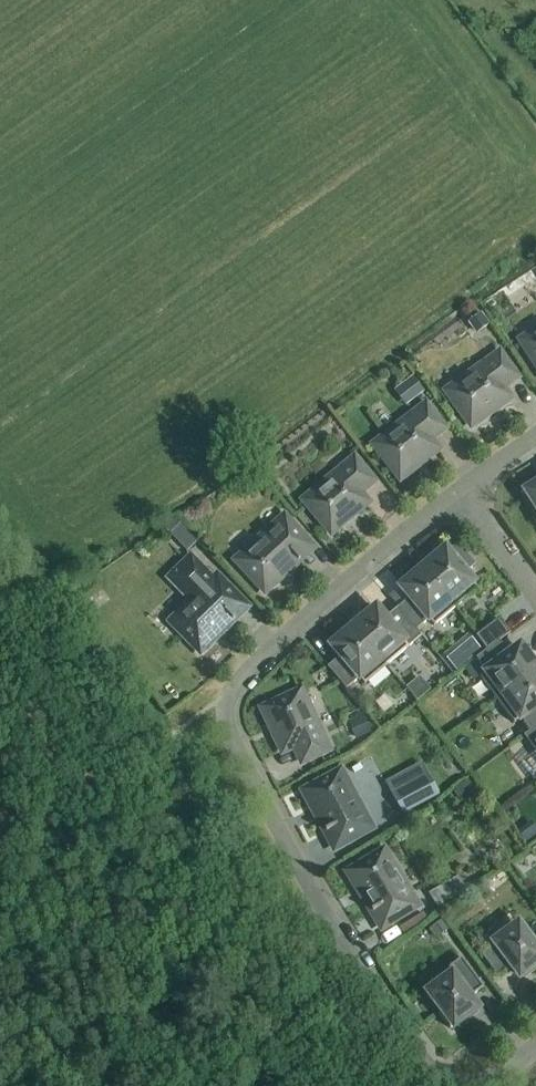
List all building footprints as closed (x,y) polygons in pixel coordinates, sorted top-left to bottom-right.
[(521,342),(535,365),(535,332),(521,342)] [(516,379),(499,356),(482,368),(480,365),(468,374),(470,376),(447,393),(459,411),(457,413),(465,425),(468,423),(471,427),(486,416),(488,419),(496,413),(494,411),(509,400),(501,389),(516,379)] [(412,378),(394,392),(406,407),(424,393),(412,378)] [(417,471),(425,465),(423,462),(437,451),(429,441),(443,430),(425,407),(374,447),(400,480),(415,468),(417,471)] [(347,525),(355,519),(353,516),(367,504),(359,494),(372,483),(354,461),(304,502),(331,534),(345,522),(347,525)] [(527,489),(529,492),(526,494),(535,509),(535,483),(527,489)] [(312,550),(284,519),(269,533),(266,530),(255,540),(258,543),(237,562),(265,593),(278,581),(281,583),(288,576),(286,574),(312,550)] [(448,556),(445,552),(423,571),(455,609),(477,590),(464,574),(473,566),(458,548),(448,556)] [(216,643),(223,636),(221,634),(246,608),(191,553),(164,580),(186,602),(174,614),(178,617),(171,624),(201,654),(214,641),(216,643)] [(433,627),(455,609),(423,571),(401,589),(410,599),(397,610),(416,632),(428,621),(433,627)] [(421,638),(416,632),(397,610),(384,621),(376,611),(354,629),(386,667),(421,638)] [(486,652),(499,643),(509,635),(499,621),(476,638),(486,652)] [(364,686),(386,667),(354,629),(346,636),(344,633),(332,643),(334,645),(332,648),(340,658),(327,669),(346,691),(359,680),(364,686)] [(535,672),(535,671),(520,649),(509,657),(499,643),(486,652),(476,660),(486,674),(479,679),(497,702),(535,672)] [(535,729),(535,672),(497,702),(514,725),(520,720),(530,733),(523,737),(524,738),(535,729)] [(328,751),(301,693),(263,710),(270,727),(267,729),(272,738),(275,736),(282,753),(294,748),(302,763),(328,751)] [(524,738),(535,755),(535,729),(524,738)] [(371,830),(341,773),(304,793),(312,809),(309,811),(314,820),(317,818),(334,849),(371,830)] [(426,777),(388,797),(399,817),(437,797),(426,777)] [(515,836),(526,850),(535,843),(535,835),(529,825),(515,836)] [(417,907),(384,852),(348,874),(357,890),(354,891),(360,900),(363,898),(381,929),(417,907)] [(466,891),(458,877),(428,895),(437,908),(466,891)] [(518,927),(480,955),(498,978),(511,967),(519,978),(528,971),(530,974),(535,970),(535,944),(534,941),(531,944),(518,927)] [(458,1028),(470,1019),(468,1016),(477,1010),(469,999),(483,989),(461,959),(446,971),(450,977),(428,994),(441,1011),(437,1014),(450,1030),(456,1025),(458,1028)]
